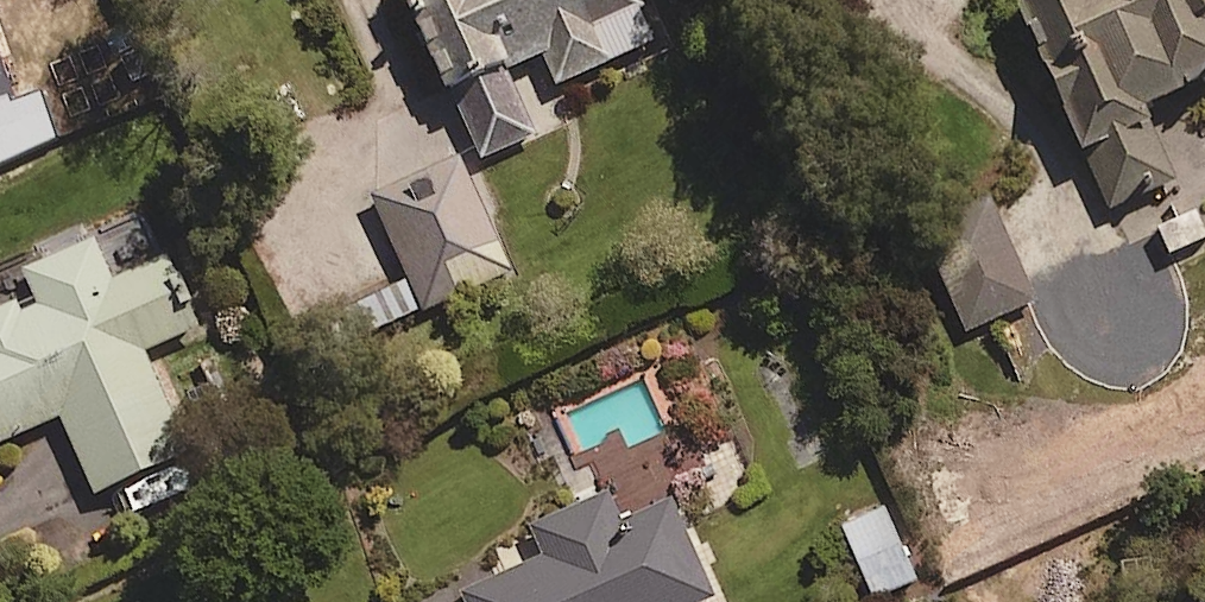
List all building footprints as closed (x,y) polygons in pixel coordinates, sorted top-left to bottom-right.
[(478,168),(541,142),(516,81),(549,67),(559,92),(659,52),(638,0),(410,0),(478,168)] [(1023,15),(1110,217),(1180,188),(1151,119),(1204,96),(1204,0),(1058,0),(1023,15)] [(19,122),(0,70),(0,163),(30,153),(53,144),(42,114),(19,122)] [(466,164),(374,203),(407,282),(296,329),(311,364),(515,277),(466,164)] [(1038,304),(988,205),(935,232),(984,331),(1038,304)] [(1153,231),(1169,266),(1204,250),(1204,236),(1195,212),(1153,231)] [(94,248),(26,278),(37,301),(0,318),(0,450),(62,422),(98,503),(189,462),(144,360),(194,338),(162,267),(112,289),(94,248)] [(605,504),(535,534),(549,565),(465,601),(717,601),(676,507),(617,532),(605,504)] [(885,513),(839,533),(869,601),(880,601),(916,586),(885,513)]
